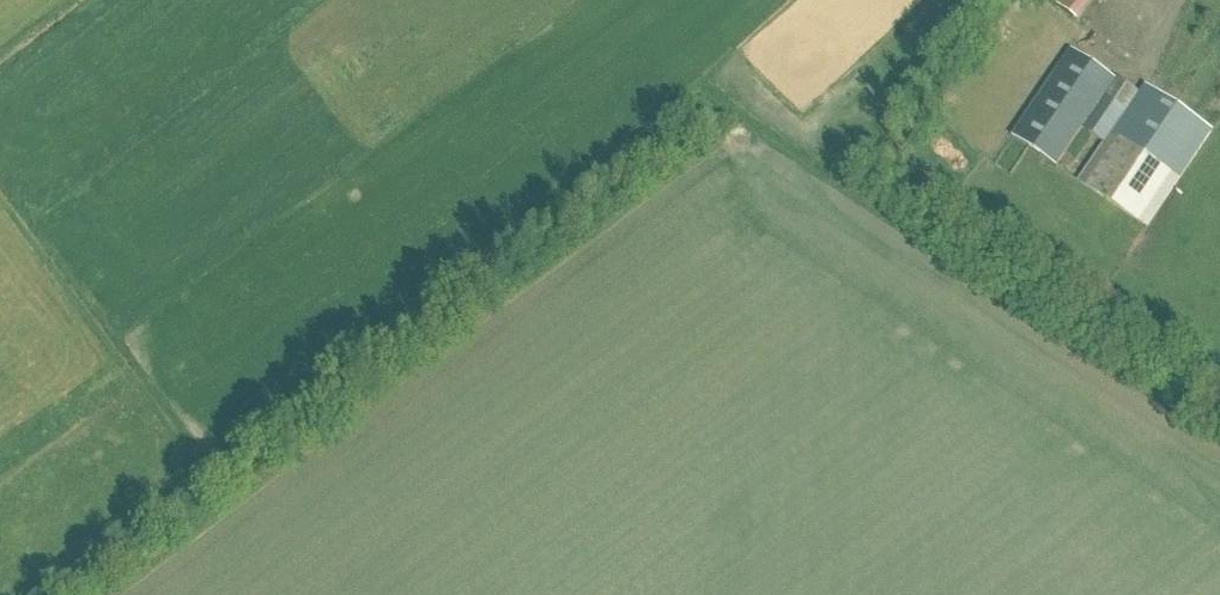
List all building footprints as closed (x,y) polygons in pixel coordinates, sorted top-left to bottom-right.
[(1118,81),(1072,50),(1013,138),(1059,168),(1083,131),(1105,146),(1081,181),(1147,227),(1212,131),(1146,86),(1140,94),(1119,79),(1118,81)]
